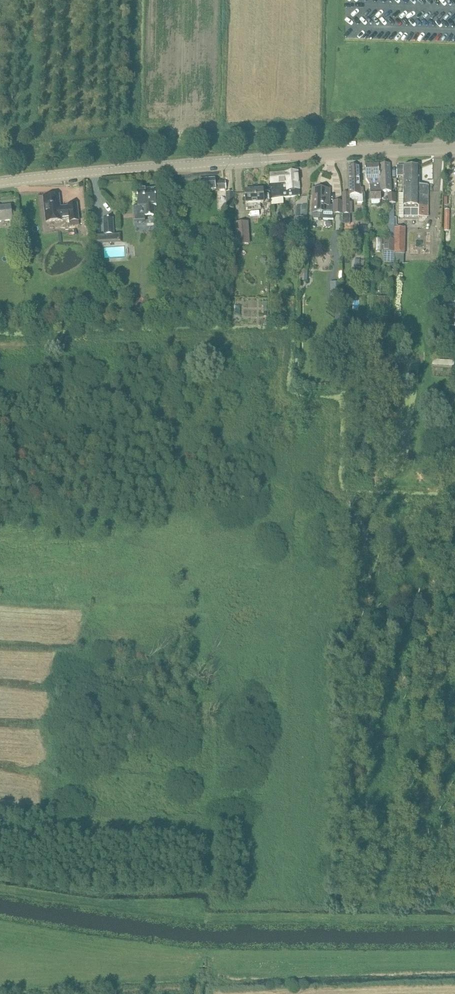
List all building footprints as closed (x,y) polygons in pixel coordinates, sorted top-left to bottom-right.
[(379,175),(379,164),(366,165),(366,180),(370,184),(370,201),(381,200),(381,191),(381,175),(379,175)] [(381,175),(381,191),(391,191),(390,174),(390,164),(379,164),(379,175),(381,175)] [(360,165),(348,166),(349,176),(349,194),(349,195),(349,198),(357,198),(358,202),(363,202),(363,195),(363,188),(361,188),(360,187),(360,175),(360,165)] [(428,217),(428,194),(428,184),(419,184),(419,165),(397,165),(397,175),(403,175),(403,196),(399,196),(399,217),(428,217)] [(298,171),(270,173),(271,199),(272,205),(284,204),(283,198),(300,196),(298,181),(298,171)] [(200,191),(226,189),(226,181),(216,182),(215,178),(199,179),(200,191)] [(156,206),(155,189),(137,190),(138,207),(144,206),(145,216),(155,216),(154,206),(156,206)] [(264,203),(264,199),(263,189),(245,190),(246,204),(264,203)] [(312,214),(312,219),(334,219),(334,214),(343,214),(343,202),(334,201),(334,204),(333,206),(330,206),(330,202),(330,189),(313,189),(313,196),(313,204),(312,204),(312,214)] [(59,195),(43,197),(46,222),(62,220),(62,219),(69,218),(70,221),(79,220),(77,204),(68,205),(68,206),(60,207),(59,195)] [(386,203),(386,208),(389,208),(389,238),(394,238),(394,204),(388,204),(386,203)] [(12,215),(11,205),(0,206),(0,221),(12,220),(12,215)] [(105,236),(115,235),(114,217),(104,218),(105,236)] [(247,222),(234,223),(236,246),(249,245),(247,222)] [(368,226),(359,226),(359,236),(368,236),(368,226)] [(397,227),(397,253),(405,253),(406,227),(397,227)] [(382,238),(382,251),(394,251),(394,238),(389,238),(382,238)] [(341,291),(331,291),(331,299),(341,299),(341,291)] [(433,357),(433,365),(453,366),(454,358),(433,357)]
